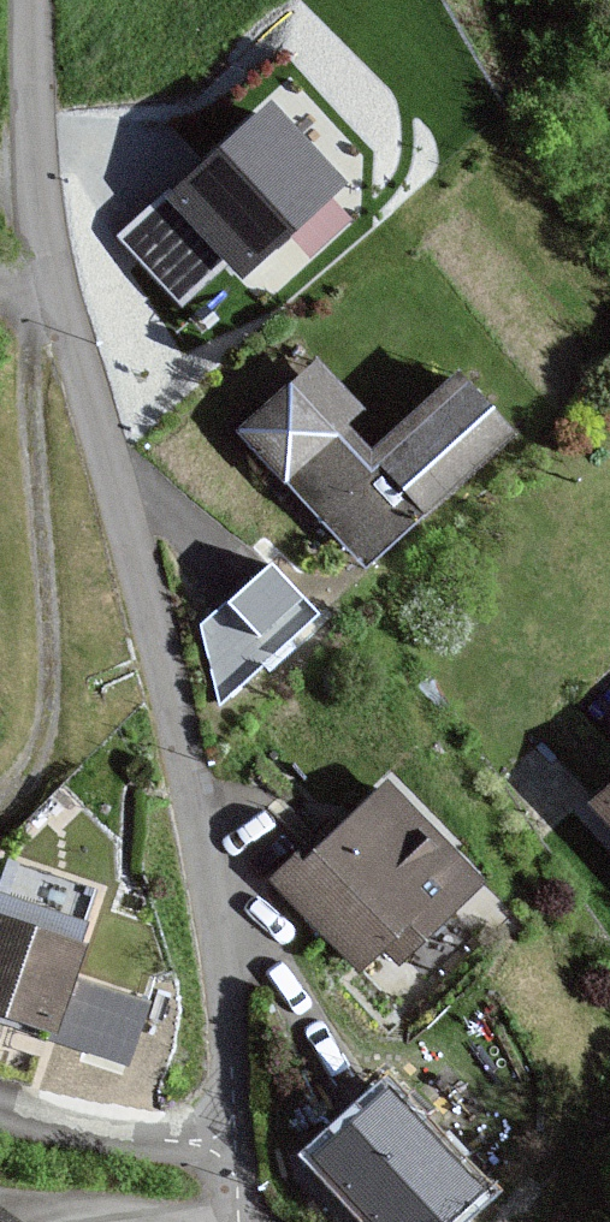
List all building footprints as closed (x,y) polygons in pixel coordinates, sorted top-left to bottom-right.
[(338,181),(270,106),(172,196),(125,237),(181,299),(228,257),(241,270),(338,181)] [(291,477),(365,559),(421,509),(504,434),(455,380),(369,456),(347,431),(340,423),(357,408),(317,365),(293,386),(247,428),(291,477)] [(203,625),(222,697),(314,613),(272,566),(203,625)] [(479,880),(387,787),(306,866),(297,857),(273,879),(358,965),(386,937),(402,954),(479,880)] [(598,806),(609,818),(609,794),(598,806)] [(57,1032),(75,980),(85,950),(0,921),(0,1013),(57,1032)] [(145,1003),(75,980),(57,1032),(55,1040),(126,1062),(145,1003)] [(371,1221),(444,1221),(479,1190),(382,1086),(308,1153),(371,1221)] [(0,1213),(0,1221),(13,1221),(0,1213)]
